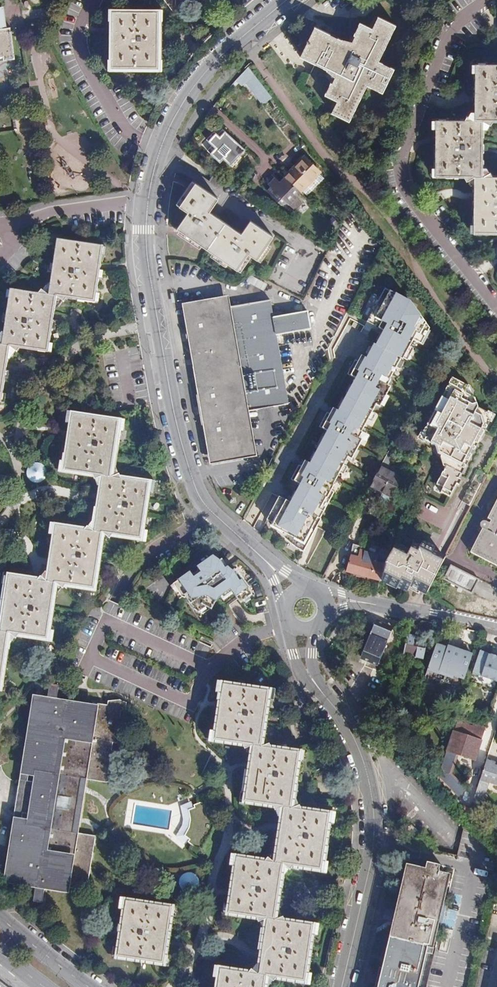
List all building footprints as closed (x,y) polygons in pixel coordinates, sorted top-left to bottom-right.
[(114,67),(156,68),(156,59),(159,59),(159,21),(156,20),(156,11),(115,11),(114,20),(112,20),(112,38),(112,58),(114,59),(114,67)] [(324,40),(326,35),(314,30),(301,59),(317,66),(306,90),(341,106),(336,116),(351,123),(368,87),(384,95),(395,71),(379,63),(396,27),(380,20),(374,32),(359,25),(354,37),(349,35),(345,44),(343,49),(324,40)] [(3,56),(4,60),(15,59),(11,27),(6,27),(0,28),(0,57),(3,56)] [(345,44),(326,35),(324,40),(343,49),(345,44)] [(484,120),(496,120),(496,62),(476,62),(476,92),(475,118),(484,118),(484,120)] [(273,97),(249,66),(242,74),(264,103),(273,97)] [(475,174),(483,174),(483,154),(484,120),(475,120),(475,118),(437,118),(437,147),(436,175),(475,175),(475,174)] [(221,124),(216,129),(220,133),(225,127),(221,124)] [(220,133),(216,129),(208,138),(214,143),(218,146),(212,152),(223,162),(226,158),(233,164),(242,154),(248,159),(254,153),(225,127),(220,133)] [(218,146),(214,143),(209,149),(212,152),(218,146)] [(288,176),(302,190),(303,189),(309,195),(326,178),(320,171),(321,170),(306,154),(286,174),(288,176)] [(297,195),(302,190),(288,176),(284,181),(282,179),(277,174),(269,183),(271,185),(269,188),(281,200),(287,199),(295,207),(302,200),(297,195)] [(483,174),(483,175),(475,175),(475,197),(474,231),(496,232),(496,174),(483,174)] [(219,197),(196,181),(181,204),(190,210),(179,226),(240,267),(251,251),(259,257),(275,235),(252,219),(243,232),(210,210),(219,197)] [(3,394),(5,374),(8,356),(6,356),(7,347),(10,347),(17,352),(20,348),(45,352),(46,344),(49,344),(52,324),(55,306),(53,306),(53,297),(59,297),(63,302),(67,298),(92,302),(93,294),(96,294),(99,273),(102,256),(99,256),(100,247),(58,240),(57,249),(55,249),(51,281),(43,290),(41,290),(38,294),(12,290),(10,299),(8,299),(4,330),(0,334),(0,394),(3,394)] [(388,287),(374,315),(385,320),(382,327),(387,330),(380,344),(405,357),(407,358),(420,331),(428,335),(433,326),(418,307),(407,301),(409,298),(388,287)] [(308,332),(305,315),(277,319),(276,315),(269,316),(267,303),(225,310),(224,302),(188,309),(212,455),(248,449),(242,413),(285,406),(273,338),(308,332)] [(405,357),(380,344),(378,343),(371,358),(366,355),(363,361),(359,359),(352,373),(361,378),(351,396),(378,410),(387,392),(388,392),(395,378),(394,378),(405,357)] [(485,427),(489,429),(495,419),(492,411),(483,406),(480,396),(470,391),(473,384),(457,375),(428,429),(430,435),(429,437),(440,443),(441,451),(454,458),(443,478),(450,481),(447,486),(456,491),(461,482),(463,483),(466,477),(461,475),(464,470),(466,471),(483,441),(478,439),(485,427)] [(378,410),(351,396),(344,411),(338,408),(335,414),(332,412),(325,427),(333,431),(323,450),(350,464),(360,445),(361,446),(368,432),(367,431),(378,410)] [(0,690),(7,643),(12,643),(18,635),(47,640),(54,593),(57,594),(65,585),(94,589),(102,534),(109,539),(112,535),(140,539),(149,483),(121,480),(114,469),(112,467),(118,422),(72,416),(69,438),(64,471),(92,475),(94,480),(102,477),(98,502),(95,524),(91,523),(87,529),(87,528),(84,531),(56,527),(49,573),(48,582),(41,577),(37,581),(9,577),(4,611),(1,632),(0,631),(0,690)] [(483,441),(489,429),(485,427),(478,439),(483,441)] [(350,464),(323,450),(316,464),(310,461),(308,467),(304,465),(297,480),(305,484),(295,503),(326,519),(330,512),(326,510),(332,498),(333,499),(340,485),(339,485),(350,464)] [(475,501),(491,468),(484,464),(467,497),(475,501)] [(27,466),(28,481),(44,480),(44,465),(27,466)] [(405,478),(383,465),(372,485),(395,497),(405,478)] [(326,519),(295,503),(284,497),(271,520),(278,523),(276,526),(291,534),(289,538),(302,548),(307,551),(310,544),(313,546),(327,519),(326,519)] [(488,517),(493,520),(491,523),(487,520),(471,552),(496,565),(496,500),(488,517)] [(419,589),(420,587),(437,554),(421,546),(420,547),(414,543),(414,542),(406,538),(402,544),(399,542),(386,564),(377,561),(379,555),(363,550),(360,558),(352,556),(352,558),(348,571),(380,579),(386,582),(387,579),(399,585),(401,582),(410,587),(412,585),(419,589)] [(420,587),(429,591),(446,558),(437,554),(420,587)] [(236,593),(243,580),(242,579),(239,581),(234,573),(227,567),(225,569),(220,561),(214,556),(198,567),(202,573),(194,579),(190,573),(174,584),(182,596),(184,598),(187,595),(196,608),(200,611),(207,606),(212,608),(218,596),(232,587),(236,593)] [(480,579),(452,563),(444,576),(471,592),(480,579)] [(252,593),(243,580),(236,593),(241,600),(252,593)] [(392,629),(375,622),(360,655),(377,663),(392,629)] [(426,638),(407,632),(401,653),(421,659),(426,638)] [(480,650),(472,672),(496,680),(496,655),(480,650)] [(461,660),(441,655),(437,675),(456,680),(461,660)] [(266,689),(219,681),(216,704),(211,737),(251,743),(247,766),(242,800),(281,806),(276,836),(272,860),(234,854),(227,893),(225,911),(263,917),(257,956),(255,972),(216,965),(213,986),(260,986),(262,974),(301,981),(310,924),(271,918),(280,863),(319,869),(328,812),(289,806),(298,751),(258,744),(266,689)] [(112,727),(115,727),(118,710),(123,711),(127,708),(128,702),(120,701),(109,701),(108,705),(94,703),(92,710),(57,704),(59,687),(50,685),(47,704),(38,702),(27,771),(60,776),(53,829),(19,823),(10,879),(35,884),(33,901),(43,903),(45,886),(65,889),(66,888),(87,891),(95,837),(75,833),(82,779),(104,783),(105,773),(110,741),(112,727)] [(475,761),(486,727),(457,718),(445,751),(475,761)] [(118,728),(115,727),(112,727),(110,741),(116,742),(118,728)] [(474,798),(481,800),(488,778),(496,781),(496,762),(495,761),(496,759),(487,756),(474,798)] [(451,771),(442,768),(439,775),(463,799),(465,791),(449,775),(451,771)] [(60,776),(27,771),(23,797),(20,813),(19,823),(53,829),(60,776)] [(214,827),(209,804),(198,803),(194,804),(196,808),(191,810),(192,814),(192,820),(192,823),(191,828),(187,835),(192,838),(190,841),(194,843),(204,846),(214,827)] [(425,839),(414,826),(408,832),(419,845),(425,839)] [(449,875),(438,872),(440,865),(428,862),(426,870),(407,865),(379,986),(419,986),(426,952),(433,954),(434,948),(433,947),(449,875)] [(163,936),(169,902),(122,894),(112,951),(160,959),(163,936)]
